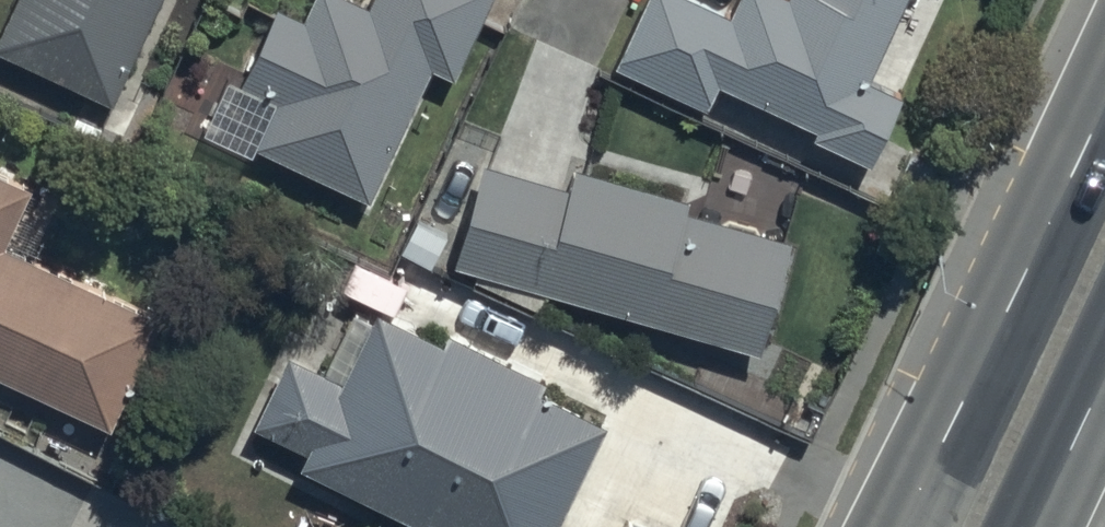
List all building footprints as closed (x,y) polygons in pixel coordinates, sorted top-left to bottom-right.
[(0,27),(0,49),(107,102),(157,0),(14,0),(0,27)] [(251,143),(370,199),(432,66),(453,76),(488,0),(366,0),(365,3),(359,0),(312,0),(303,18),(275,5),(240,81),(272,96),(251,143)] [(614,64),(705,104),(715,81),(814,124),(810,134),(868,159),(899,88),(867,74),(900,0),(732,0),(727,12),(698,0),(642,0),(614,64)] [(566,182),(481,158),(455,263),(475,268),(472,279),(540,309),(545,288),(576,296),(568,327),(602,336),(609,307),(761,346),(789,237),(683,210),(689,188),(572,157),(566,182)] [(1,242),(28,184),(0,171),(0,374),(109,425),(160,315),(1,242)] [(300,463),(430,526),(554,526),(605,424),(535,390),(541,377),(440,327),(434,338),(373,308),(340,374),(285,347),(248,422),(306,451),(300,463)] [(627,516),(622,526),(652,526),(627,516)]
